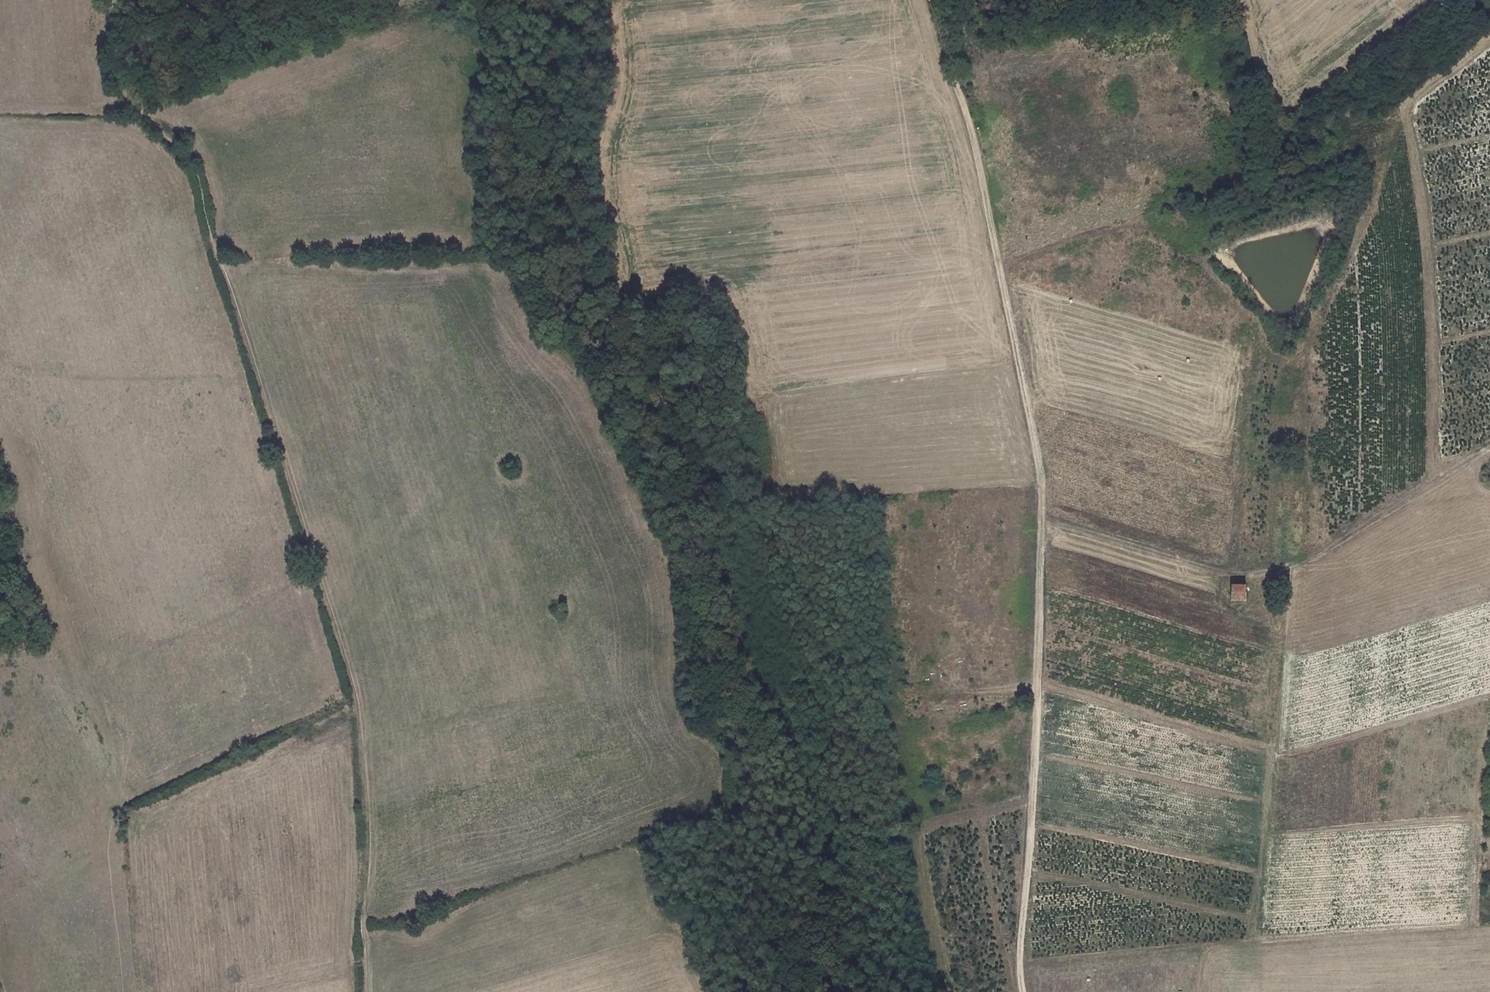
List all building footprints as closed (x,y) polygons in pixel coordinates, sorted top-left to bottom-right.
[(1233,598),(1246,599),(1247,586),(1233,585),(1233,598)]
